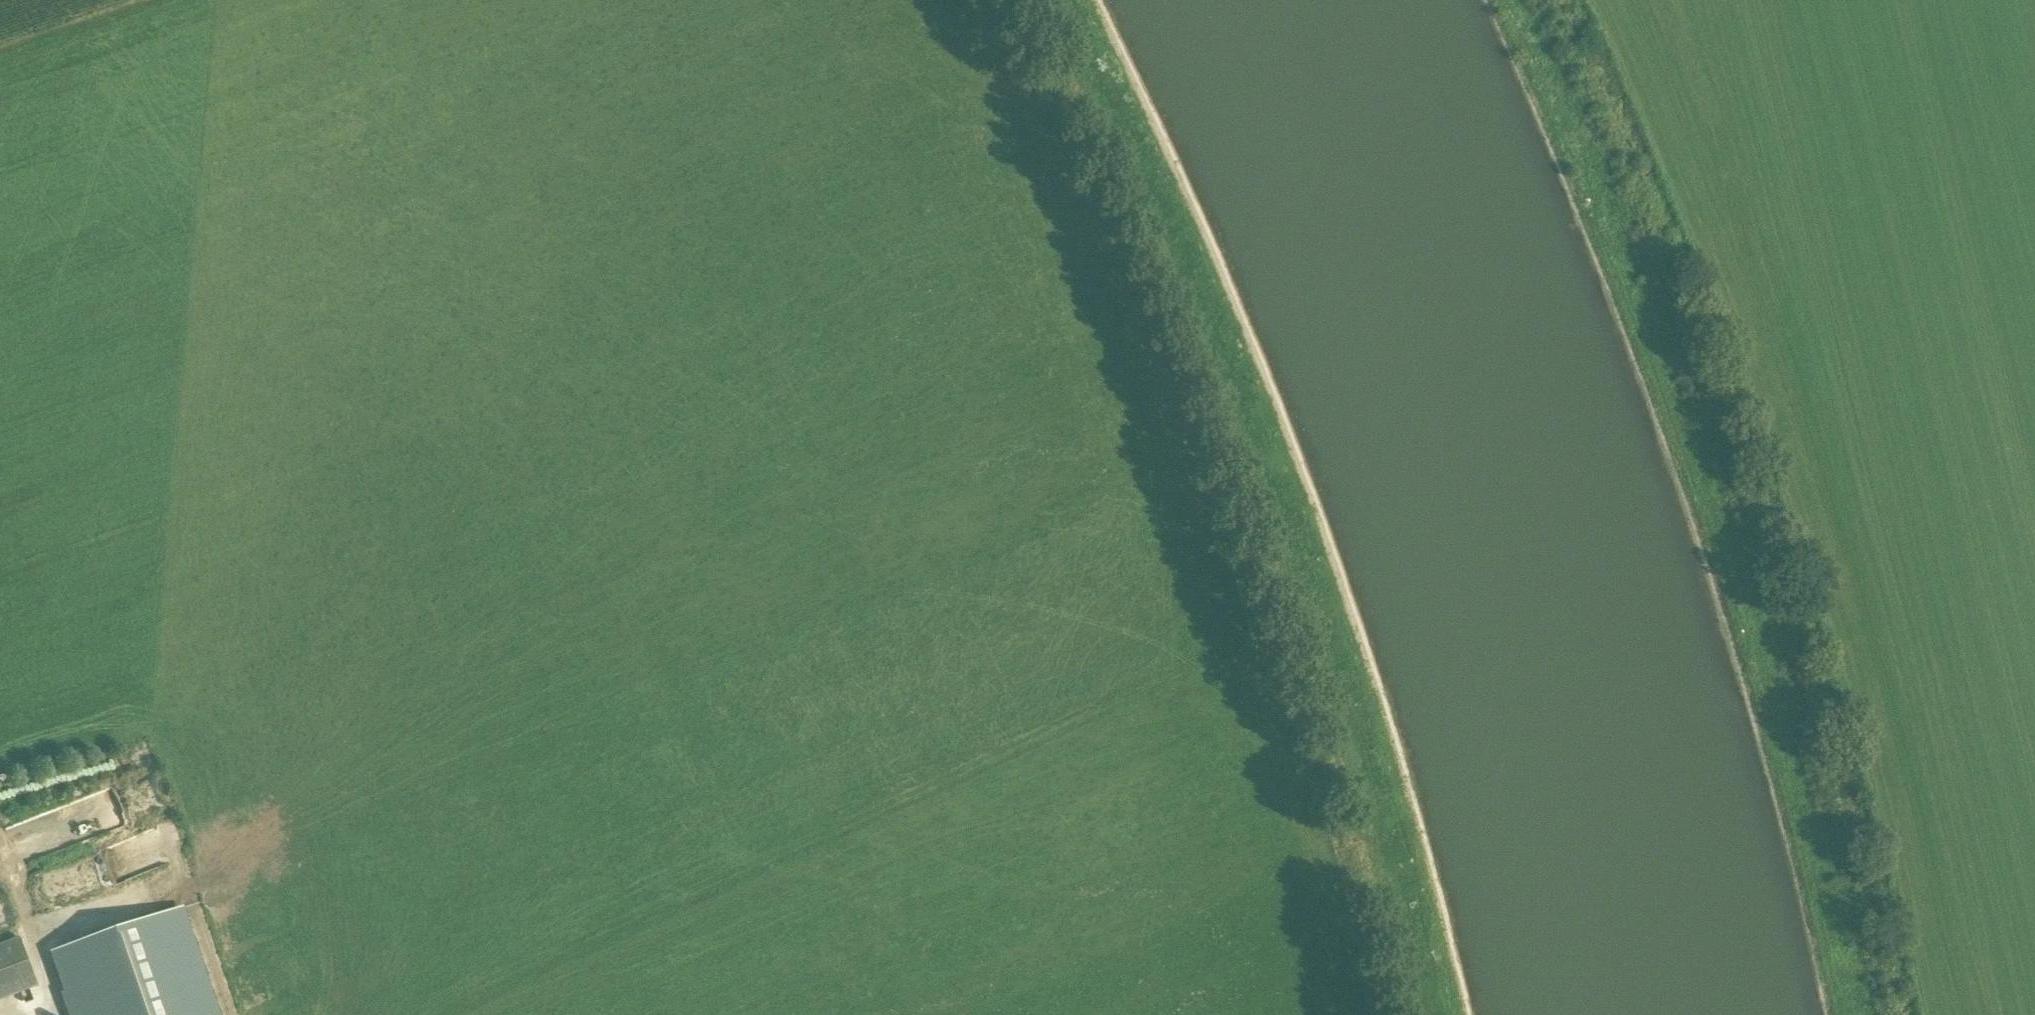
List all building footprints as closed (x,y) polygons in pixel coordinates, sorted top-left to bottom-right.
[(40,838),(91,819),(82,798),(32,817),(40,838)] [(48,953),(70,1014),(219,1014),(180,906),(48,953)] [(0,945),(0,1001),(39,987),(20,937),(0,945)]
